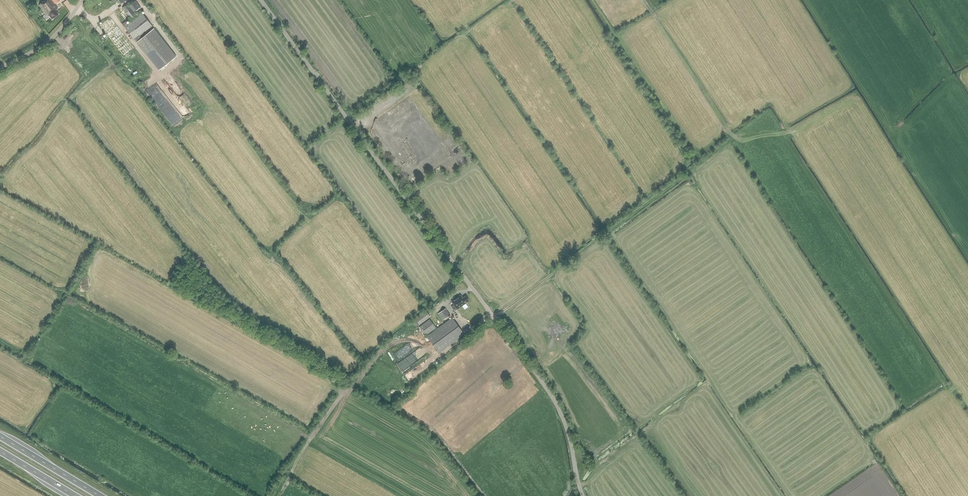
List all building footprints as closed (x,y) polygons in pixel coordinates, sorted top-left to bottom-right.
[(61,0),(46,0),(40,5),(48,16),(49,15),(52,19),(59,14),(56,11),(58,9),(55,5),(61,0)] [(130,6),(128,4),(123,8),(132,19),(137,15),(135,11),(141,6),(136,0),(130,5),(130,6)] [(159,70),(176,56),(154,28),(142,38),(140,36),(152,26),(142,13),(128,24),(126,21),(122,24),(159,70)] [(124,57),(135,48),(110,17),(99,26),(124,57)] [(179,112),(184,118),(191,113),(186,107),(179,112)] [(451,301),(457,309),(466,303),(469,300),(466,296),(463,298),(461,295),(451,301)] [(445,308),(438,314),(443,320),(444,319),(450,315),(445,308)] [(416,319),(420,324),(431,316),(427,311),(416,319)] [(427,336),(433,344),(440,352),(465,334),(453,317),(427,336)] [(427,335),(433,330),(436,327),(433,323),(430,319),(420,327),(427,335)]
